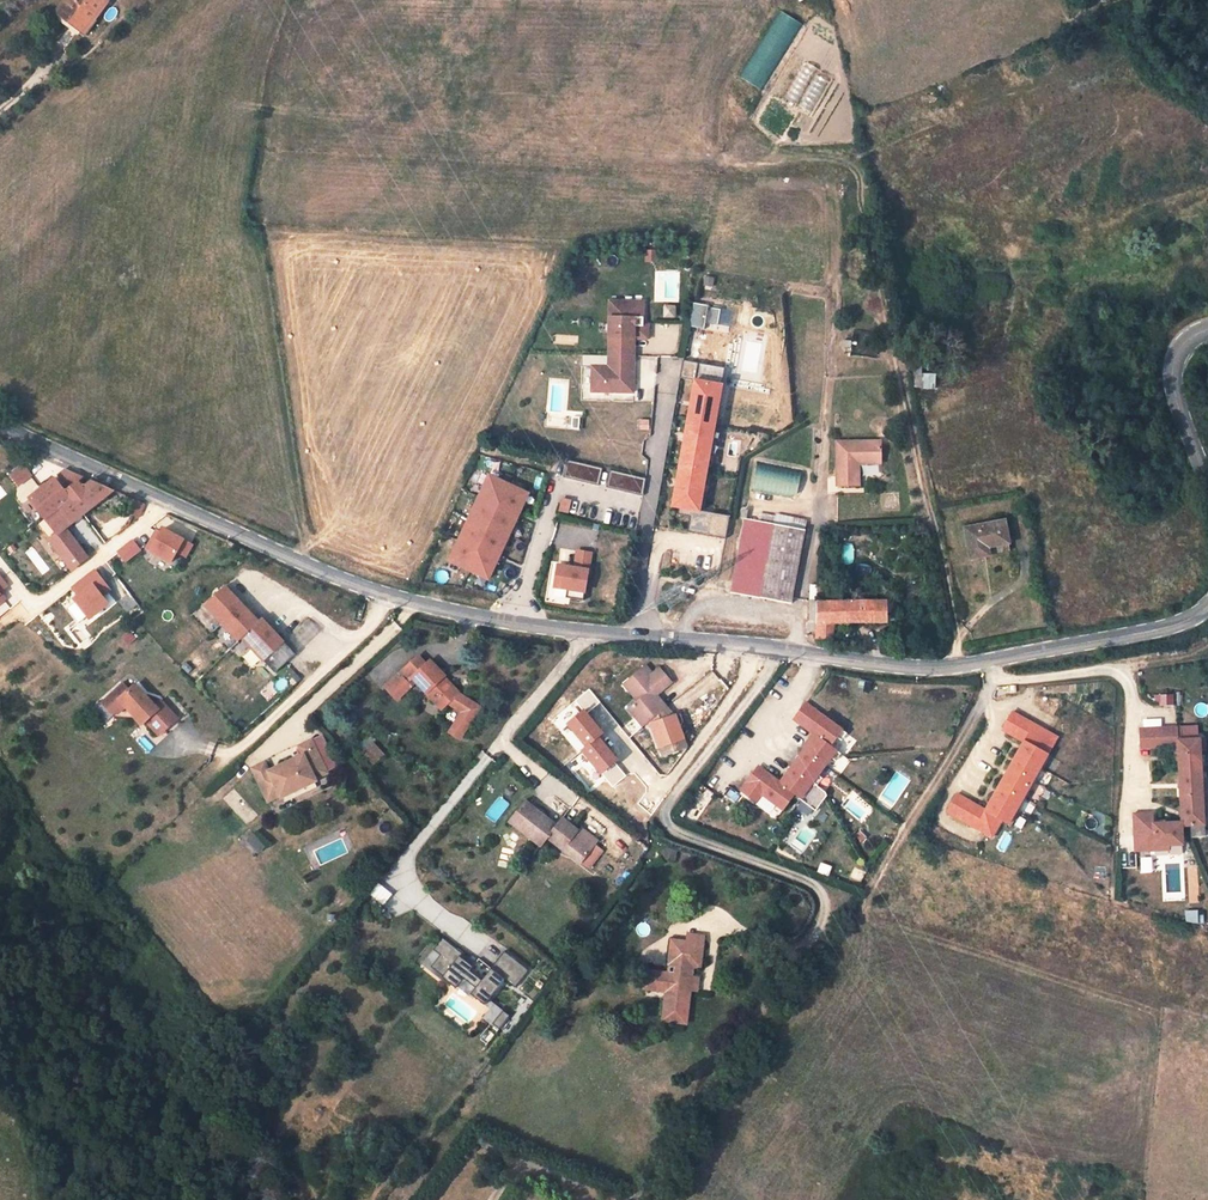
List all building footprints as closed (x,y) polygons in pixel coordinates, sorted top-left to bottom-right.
[(56,11),(82,29),(95,10),(98,12),(107,0),(65,0),(56,11)] [(778,11),(739,77),(762,91),(801,24),(778,11)] [(611,300),(609,355),(626,355),(627,338),(635,338),(648,339),(649,326),(643,325),(635,325),(636,301),(611,300)] [(636,301),(635,325),(643,325),(644,301),(636,301)] [(723,308),(709,306),(706,322),(720,324),(723,308)] [(627,338),(626,355),(634,356),(635,338),(627,338)] [(609,355),(608,365),(634,366),(634,356),(626,355),(609,355)] [(726,367),(684,359),(681,376),(696,379),(672,504),(679,505),(678,513),(690,515),(687,530),(726,537),(730,515),(700,509),(726,367)] [(592,364),(591,391),(633,392),(634,366),(608,365),(592,364)] [(883,441),(839,441),(839,485),(861,485),(861,458),(883,458),(883,441)] [(598,484),(601,469),(567,462),(564,477),(598,484)] [(757,462),(751,489),(795,499),(801,472),(757,462)] [(17,487),(32,475),(22,463),(7,475),(17,487)] [(607,487),(641,495),(645,479),(611,471),(607,487)] [(54,477),(30,497),(51,526),(57,534),(66,527),(114,490),(92,480),(81,488),(77,482),(65,491),(54,477)] [(506,493),(483,482),(464,523),(490,536),(498,519),(495,517),(506,493)] [(147,505),(129,497),(121,511),(141,519),(147,505)] [(788,604),(804,530),(775,524),(745,519),(729,593),(758,599),(788,604)] [(1004,520),(964,528),(970,557),(981,555),(980,547),(1008,541),(1004,520)] [(57,534),(51,526),(42,532),(67,565),(70,569),(88,555),(66,527),(57,534)] [(175,554),(187,558),(193,542),(154,527),(144,552),(171,563),(175,554)] [(132,539),(115,552),(124,563),(141,551),(132,539)] [(585,594),(592,552),(575,549),(572,566),(555,563),(550,588),(585,594)] [(75,595),(69,600),(87,621),(117,597),(93,568),(69,588),(75,595)] [(229,586),(208,606),(242,641),(245,638),(278,673),(298,653),(265,619),(262,622),(229,586)] [(896,613),(895,600),(818,601),(815,637),(833,637),(833,622),(889,620),(889,613),(896,613)] [(457,695),(442,679),(447,675),(433,659),(430,661),(422,652),(388,683),(399,696),(416,681),(442,709),(450,702),(465,712),(476,719),(484,706),(461,691),(457,695)] [(640,667),(647,678),(651,675),(644,665),(640,667)] [(656,706),(650,697),(668,685),(658,670),(651,675),(647,678),(640,667),(625,677),(630,684),(628,695),(631,700),(622,707),(631,721),(641,723),(645,720),(649,725),(646,735),(661,758),(670,758),(686,748),(675,732),(677,723),(673,716),(664,719),(660,720),(654,713),(656,706)] [(442,679),(457,695),(461,691),(447,675),(442,679)] [(619,681),(628,695),(630,684),(625,677),(619,681)] [(126,684),(106,703),(115,713),(121,713),(129,706),(146,724),(150,720),(163,734),(181,717),(164,700),(159,705),(139,684),(132,690),(126,684)] [(845,733),(804,702),(792,718),(814,734),(778,781),(757,765),(739,789),(755,801),(761,793),(774,803),(770,808),(777,813),(793,792),(803,800),(809,793),(804,789),(811,781),(815,784),(821,777),(816,774),(829,756),(834,760),(839,753),(829,745),(835,736),(840,740),(845,733)] [(664,719),(656,706),(654,713),(660,720),(664,719)] [(465,712),(451,732),(463,740),(476,719),(465,712)] [(1055,737),(1010,712),(1001,729),(1022,741),(983,810),(955,793),(945,810),(989,836),(999,820),(1006,823),(1055,737)] [(1175,728),(1139,729),(1139,748),(1176,747),(1180,823),(1151,824),(1151,814),(1132,814),(1133,851),(1167,850),(1167,845),(1181,845),(1180,826),(1207,825),(1207,813),(1202,813),(1202,810),(1207,809),(1206,784),(1201,784),(1200,751),(1205,751),(1204,739),(1176,741),(1175,728)] [(281,792),(317,777),(315,774),(329,768),(313,735),(301,740),(301,741),(305,749),(304,750),(267,765),(263,756),(251,762),(267,795),(279,789),(281,792)] [(380,754),(389,746),(380,736),(371,744),(380,754)] [(547,810),(534,801),(530,806),(542,816),(544,814),(547,810)] [(559,825),(544,814),(542,816),(530,806),(526,803),(511,822),(543,847),(549,838),(583,864),(586,860),(594,865),(605,850),(598,844),(583,832),(564,818),(559,825)] [(598,844),(600,841),(585,829),(583,832),(598,844)] [(252,835),(247,841),(259,852),(265,846),(252,835)] [(468,955),(443,935),(434,946),(441,952),(432,964),(444,973),(443,974),(457,985),(465,975),(477,984),(472,990),(487,1003),(492,997),(507,977),(518,985),(531,968),(507,949),(484,978),(472,968),(476,965),(466,957),(468,955)] [(674,965),(678,941),(671,940),(668,964),(674,965)] [(703,944),(678,941),(674,965),(676,965),(675,974),(646,971),(644,986),(675,990),(674,1000),(665,1000),(662,1021),(686,1024),(691,990),(683,990),(685,977),(688,977),(690,967),(700,968),(703,944)] [(441,952),(434,946),(425,958),(432,964),(441,952)] [(478,962),(468,955),(466,957),(476,965),(478,962)] [(505,1008),(492,997),(487,1003),(493,1006),(486,1015),(495,1021),(505,1008)] [(512,1013),(505,1008),(495,1021),(502,1027),(512,1013)]
